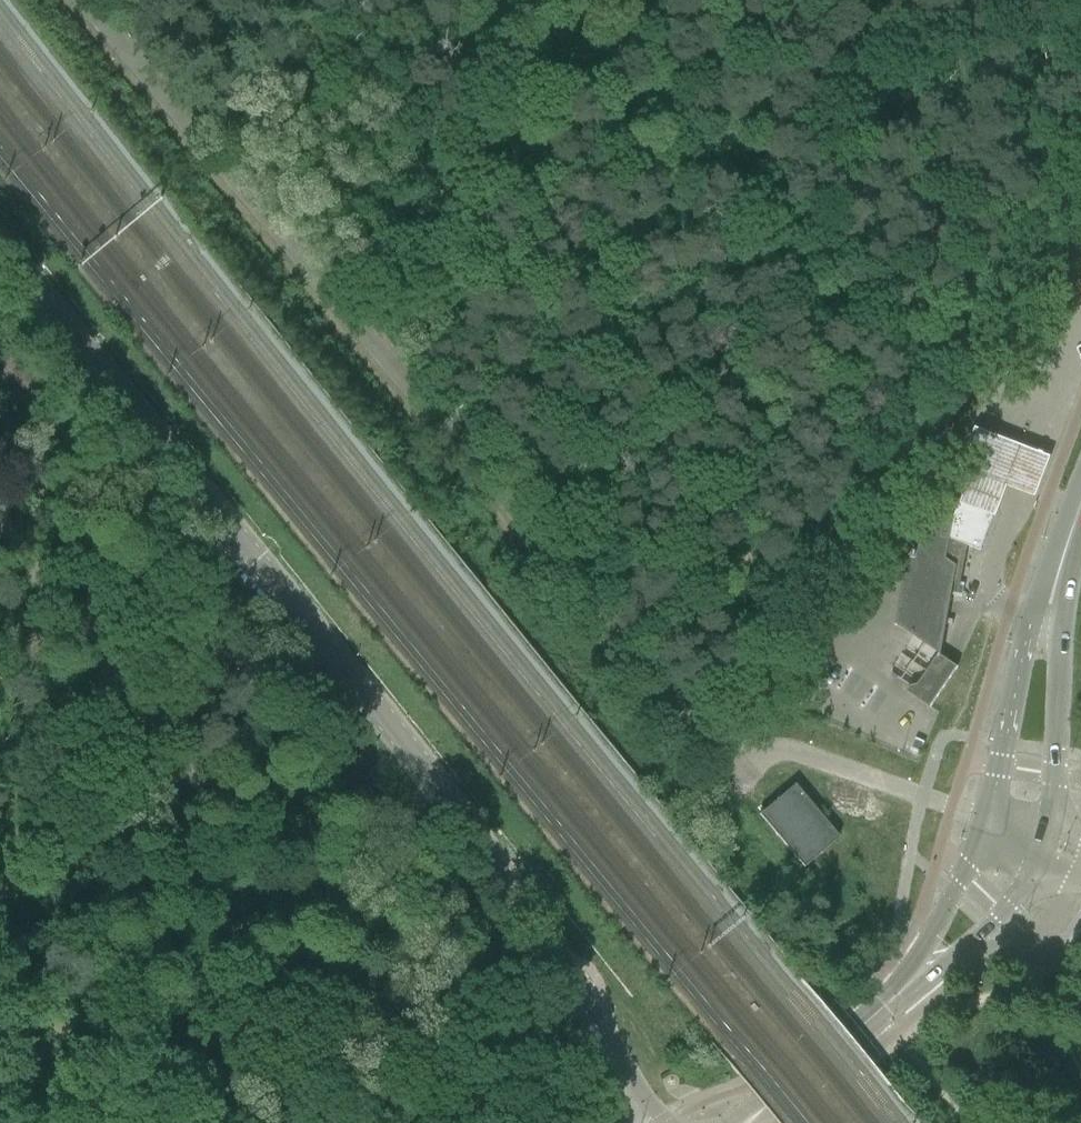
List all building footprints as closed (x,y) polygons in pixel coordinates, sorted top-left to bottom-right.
[(963,501),(994,513),(1002,490),(1019,496),(1034,501),(1051,460),(1036,454),(978,432),(974,430),(968,445),(959,471),(971,477),(963,501)] [(920,701),(930,707),(958,666),(956,665),(948,660),(941,655),(949,608),(951,599),(954,581),(958,575),(961,577),(967,545),(980,550),(994,513),(963,501),(952,497),(905,567),(898,603),(894,623),(938,653),(918,684),(910,686),(906,691),(920,701)] [(794,784),(758,815),(803,869),(838,838),(794,784)]
